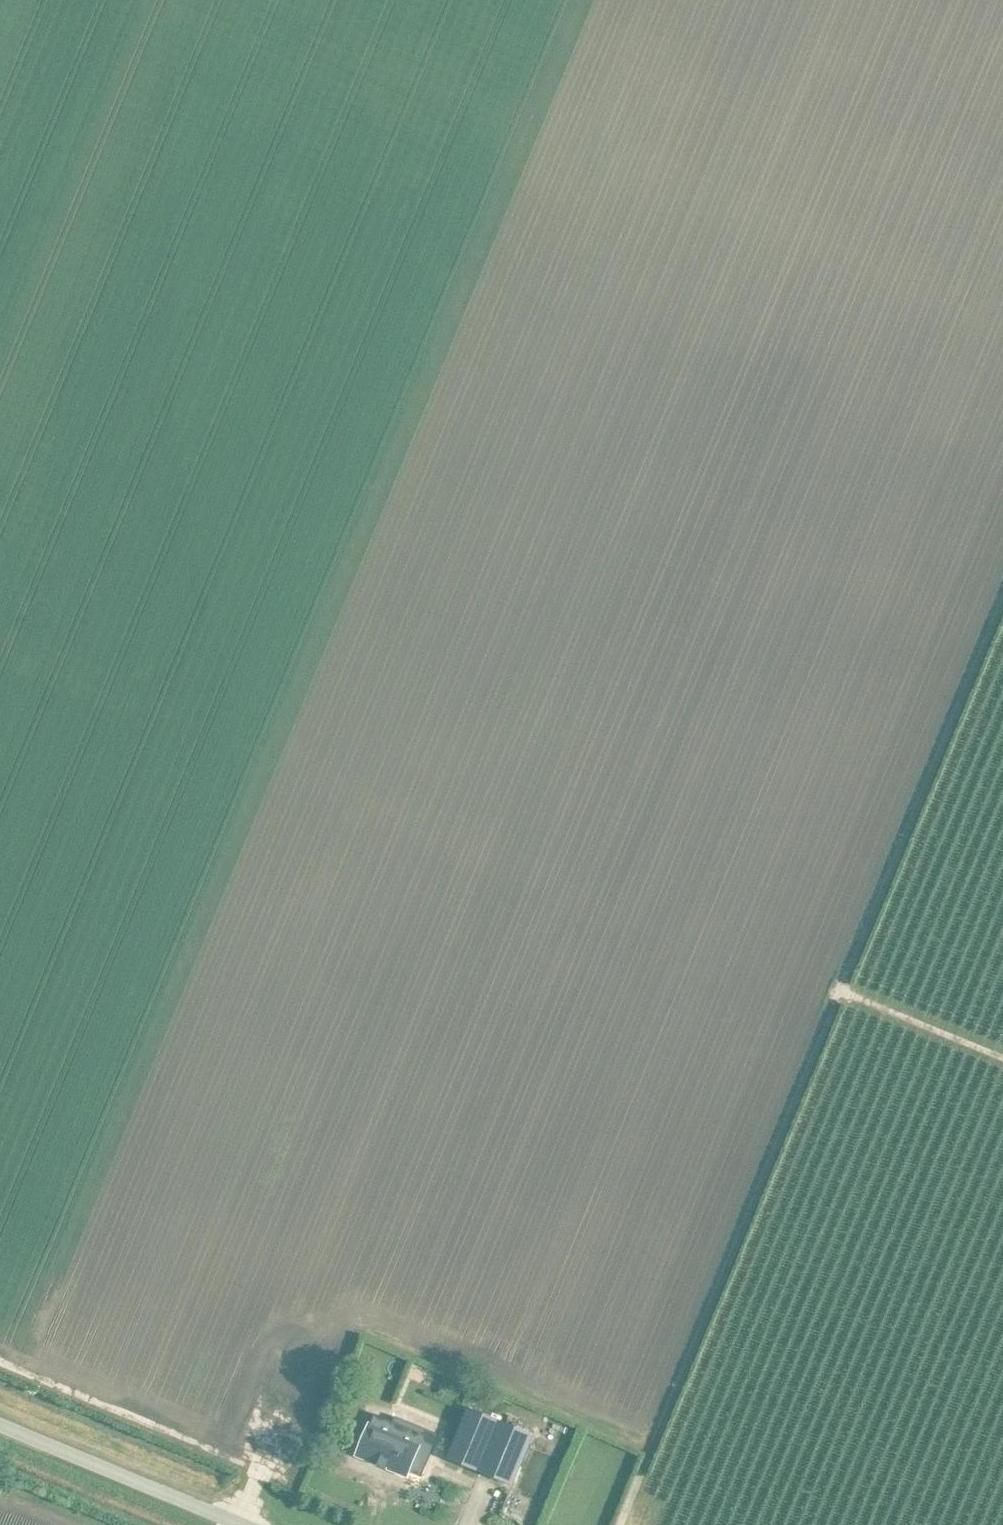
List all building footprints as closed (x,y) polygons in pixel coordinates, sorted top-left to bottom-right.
[(532,1433),(467,1407),(446,1457),(511,1484),(532,1433)] [(369,1422),(355,1455),(404,1476),(411,1459),(418,1462),(429,1436),(374,1413),(369,1423),(369,1422)]
